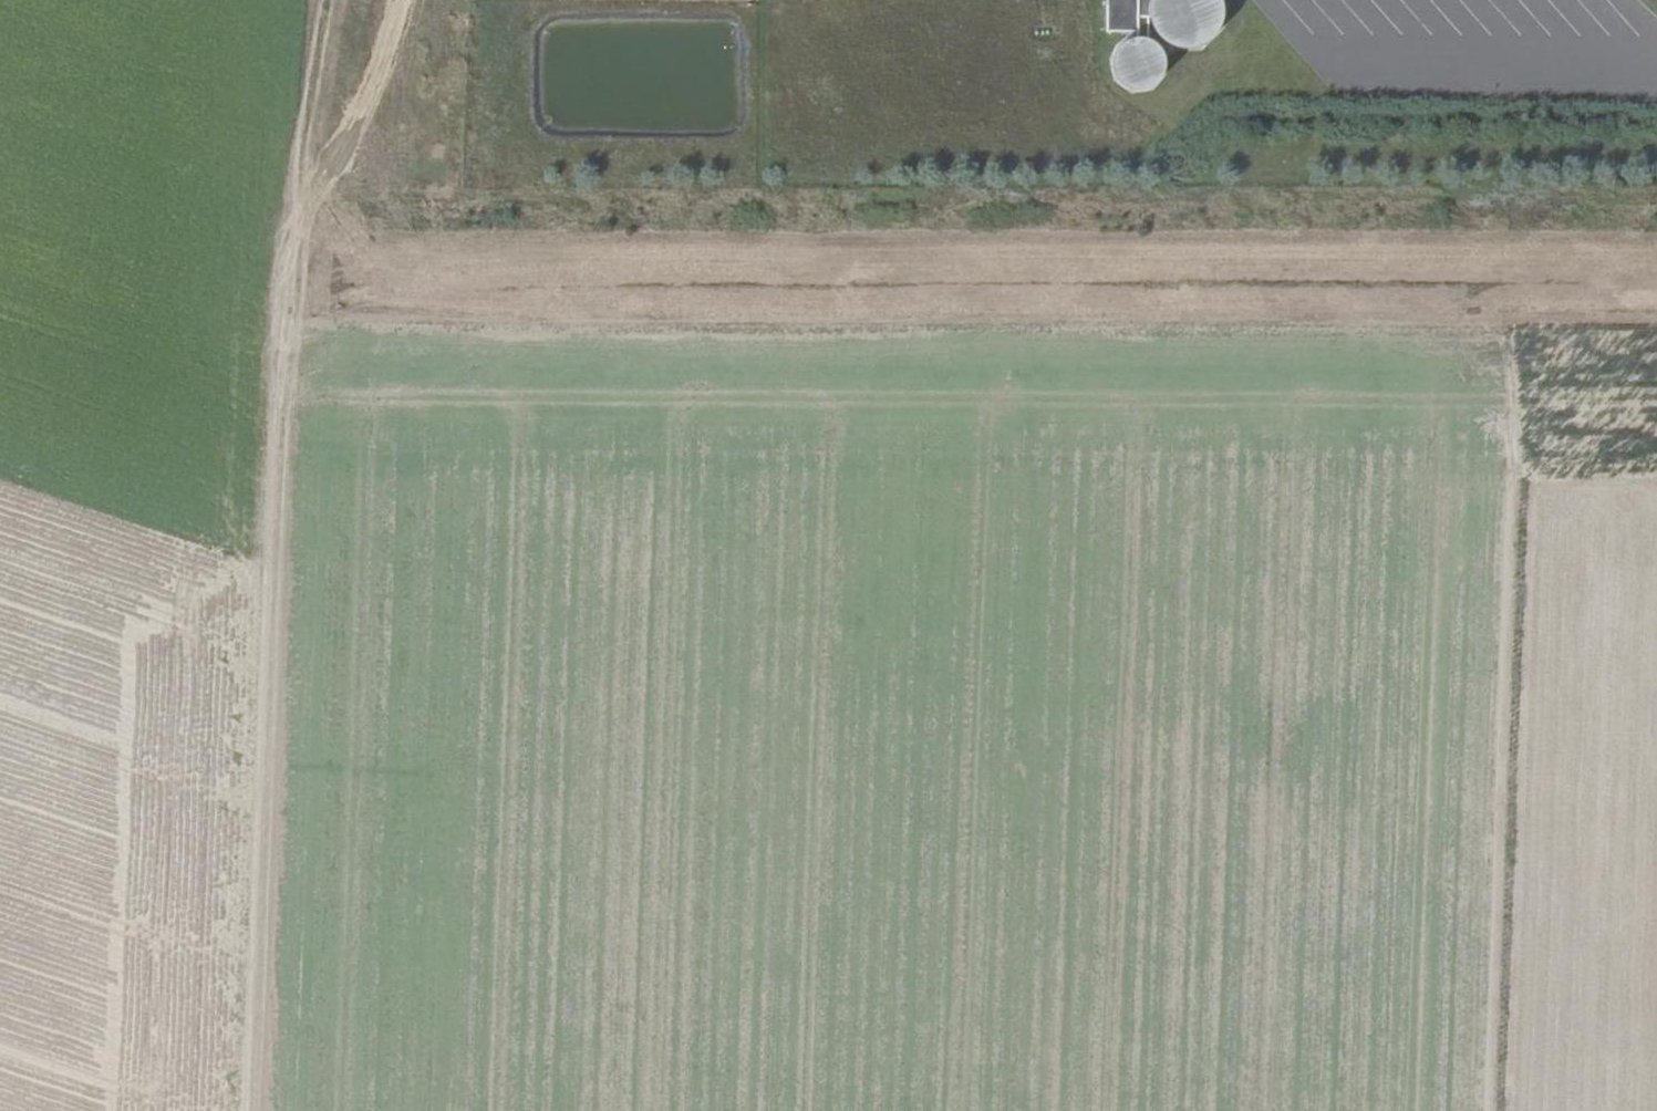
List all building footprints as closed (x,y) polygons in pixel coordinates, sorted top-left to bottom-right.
[(1141,0),(1107,0),(1108,29),(1141,29),(1141,0)] [(1233,4),(1228,0),(1165,0),(1155,13),(1198,48),(1233,4)] [(1167,44),(1128,38),(1120,84),(1159,91),(1167,44)]
